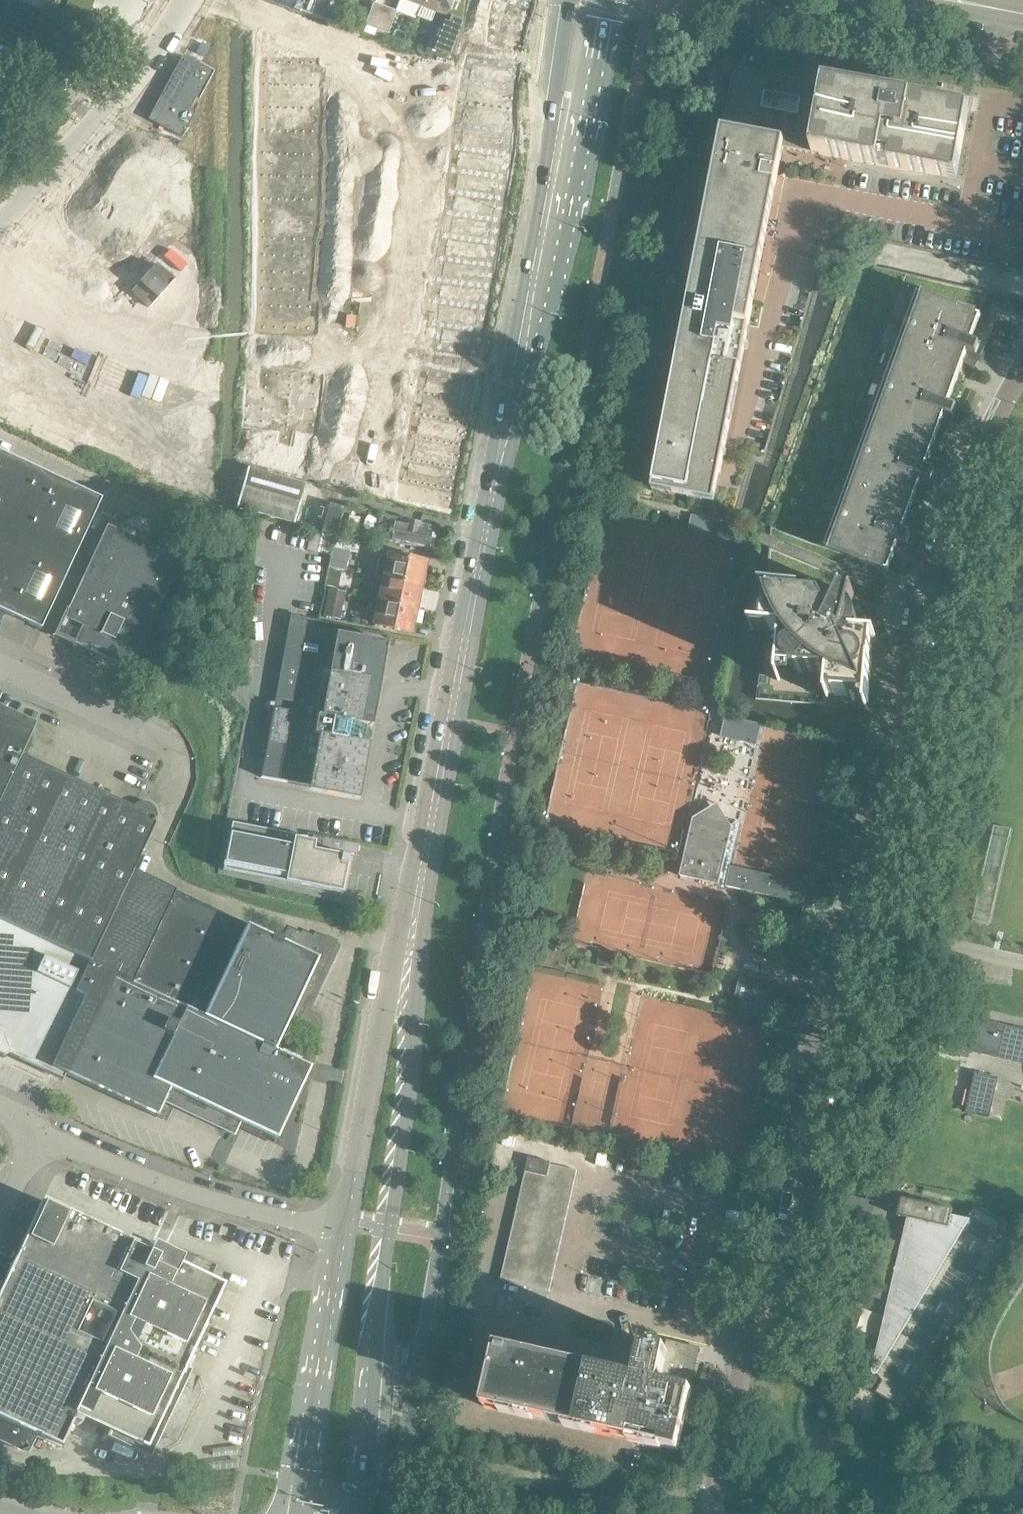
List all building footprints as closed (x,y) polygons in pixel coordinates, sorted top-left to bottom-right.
[(294,8),(297,0),(272,0),(294,8)] [(294,8),(311,14),(316,0),(297,0),(294,8)] [(311,14),(321,18),(328,0),(316,0),(311,14)] [(422,2),(420,6),(444,15),(450,0),(422,0),(422,2)] [(489,39),(518,45),(523,20),(527,21),(530,5),(526,4),(527,2),(517,0),(497,0),(489,39)] [(376,29),(384,9),(374,5),(366,26),(376,29)] [(394,13),(384,9),(376,29),(386,33),(394,13)] [(428,50),(428,52),(431,53),(440,56),(454,62),(462,21),(450,17),(448,21),(447,23),(446,22),(442,21),(440,20),(428,50)] [(264,72),(264,84),(307,84),(307,62),(307,61),(292,60),(292,56),(280,55),(280,60),(265,60),(264,61),(264,72)] [(183,56),(149,119),(182,137),(195,114),(189,111),(210,71),(192,61),(183,56)] [(475,60),(472,81),(514,87),(517,66),(517,65),(475,59),(475,60)] [(424,64),(423,77),(433,77),(434,65),(424,64)] [(714,503),(783,148),(812,154),(824,85),(742,68),(741,69),(739,69),(737,70),(736,70),(735,71),(734,73),(733,74),(732,75),(732,77),(657,461),(652,491),(714,503)] [(349,74),(348,87),(358,88),(359,75),(349,74)] [(472,81),(469,102),(470,103),(511,109),(514,87),(472,81)] [(264,84),(264,107),(306,107),(307,84),(264,84)] [(422,85),(421,98),(431,99),(432,86),(422,85)] [(969,111),(824,85),(812,154),(932,176),(956,180),(969,111)] [(348,87),(347,100),(357,101),(358,88),(348,87)] [(421,98),(420,111),(430,112),(431,99),(421,98)] [(470,103),(467,124),(509,130),(510,121),(512,109),(511,109),(470,103)] [(264,107),(264,129),(306,130),(306,107),(264,107)] [(346,120),(345,132),(354,133),(355,121),(346,120)] [(467,124),(463,147),(505,153),(509,130),(467,124)] [(264,129),(263,152),(306,153),(306,130),(264,129)] [(419,130),(418,142),(428,143),(429,130),(419,130)] [(141,132),(127,148),(158,177),(164,170),(172,161),(173,160),(180,153),(168,142),(161,149),(142,131),(141,132)] [(345,132),(344,145),(353,146),(354,133),(345,132)] [(418,142),(417,155),(427,156),(428,143),(418,142)] [(463,147),(460,169),(502,175),(504,163),(506,163),(507,155),(505,155),(505,153),(463,147)] [(127,148),(112,163),(143,192),(158,177),(127,148)] [(263,152),(263,175),(305,176),(306,153),(263,152)] [(112,163),(97,179),(99,181),(128,208),(143,192),(112,163)] [(342,165),(341,178),(351,179),(352,166),(342,165)] [(460,169),(457,191),(458,191),(499,197),(501,186),(502,176),(502,175),(460,169)] [(415,174),(414,186),(424,187),(425,174),(415,174)] [(263,175),(263,198),(305,198),(305,176),(263,175)] [(341,178),(340,191),(350,191),(351,179),(341,178)] [(99,181),(84,197),(115,226),(130,210),(128,208),(99,181)] [(414,186),(413,199),(423,200),(424,187),(414,186)] [(458,191),(455,212),(497,218),(500,197),(499,197),(458,191)] [(84,197),(69,212),(71,214),(100,241),(115,226),(84,197)] [(263,198),(262,221),(298,221),(305,221),(305,198),(263,198)] [(162,210),(158,214),(168,222),(171,219),(174,215),(165,207),(162,210)] [(338,210),(337,223),(343,224),(347,224),(348,211),(338,210)] [(455,212),(452,235),(494,241),(497,218),(455,212)] [(71,214),(56,230),(87,259),(102,243),(100,241),(71,214)] [(171,219),(168,222),(177,231),(180,228),(184,224),(174,215),(171,219)] [(412,218),(411,231),(420,232),(422,219),(412,218)] [(262,221),(262,237),(298,238),(298,221),(262,221)] [(332,227),(331,240),(341,240),(342,228),(332,227)] [(42,246),(41,246),(53,257),(51,259),(58,266),(60,264),(72,275),(73,275),(87,259),(56,230),(42,246)] [(411,231),(410,243),(419,244),(420,232),(411,231)] [(452,235),(448,257),(490,263),(494,241),(452,235)] [(262,237),(262,254),(298,255),(298,238),(262,237)] [(132,242),(129,245),(138,254),(142,250),(145,247),(136,238),(132,242)] [(331,240),(330,252),(340,253),(341,240),(331,240)] [(142,250),(138,254),(148,263),(151,259),(154,256),(145,247),(142,250)] [(262,259),(262,271),(298,272),(298,255),(262,254),(262,259)] [(448,257),(445,279),(487,285),(490,263),(448,257)] [(330,260),(329,273),(338,274),(339,261),(330,260)] [(408,262),(407,275),(417,276),(418,263),(408,262)] [(925,467),(940,425),(941,424),(944,414),(953,417),(953,416),(956,408),(956,407),(948,404),(964,361),(967,351),(975,354),(976,353),(975,353),(978,344),(979,345),(979,343),(971,341),(980,315),(989,292),(857,263),(762,525),(771,528),(765,590),(762,590),(762,591),(765,592),(763,618),(756,699),(865,709),(866,709),(867,709),(869,692),(871,663),(871,662),(872,639),(876,640),(876,638),(868,637),(868,627),(868,626),(868,623),(867,620),(866,618),(865,615),(864,614),(863,612),(861,609),(860,607),(856,604),(853,602),(855,596),(844,592),(859,560),(888,571),(895,551),(898,541),(907,544),(907,543),(906,543),(910,534),(910,535),(910,533),(902,530),(918,488),(921,478),(929,481),(930,480),(929,480),(932,471),(933,471),(933,470),(925,467)] [(103,273),(99,277),(109,285),(112,282),(115,278),(106,270),(103,273)] [(262,271),(261,288),(297,288),(298,272),(262,271)] [(329,273),(328,286),(337,286),(338,274),(329,273)] [(407,275),(406,288),(416,288),(417,276),(407,275)] [(112,282),(109,285),(118,294),(121,291),(125,287),(115,278),(112,282)] [(445,279),(442,300),(484,306),(487,285),(445,279)] [(261,288),(261,305),(297,305),(297,288),(261,288)] [(327,294),(326,306),(336,307),(337,294),(327,294)] [(442,300),(439,323),(481,329),(484,306),(442,300)] [(261,326),(261,327),(264,327),(264,328),(272,328),(272,327),(303,328),(303,327),(304,305),(297,305),(261,305),(261,326)] [(326,306),(325,319),(335,320),(336,307),(326,306)] [(405,306),(404,319),(413,320),(414,307),(405,306)] [(404,319),(403,332),(412,333),(413,320),(404,319)] [(0,353),(0,362),(16,369),(34,331),(14,322),(0,353)] [(436,345),(435,346),(466,351),(474,352),(477,352),(478,351),(481,329),(439,323),(436,345)] [(34,331),(16,369),(36,378),(44,361),(54,340),(45,336),(34,331)] [(44,361),(36,378),(56,387),(73,349),(54,340),(44,361)] [(73,349),(56,387),(75,396),(93,358),(73,349)] [(93,358),(75,396),(98,407),(114,367),(93,358)] [(114,367),(98,407),(122,415),(135,375),(114,367)] [(432,371),(428,393),(469,400),(473,379),(474,378),(444,372),(435,370),(435,371),(432,370),(432,371)] [(250,391),(248,425),(289,429),(294,376),(281,375),(278,373),(274,372),(271,374),(268,374),(267,377),(267,387),(266,392),(250,391)] [(397,374),(395,386),(404,388),(407,376),(397,374)] [(135,375),(122,415),(146,423),(157,382),(135,375)] [(294,376),(289,429),(314,431),(316,431),(318,408),(320,378),(317,378),(314,376),(310,376),(307,377),(303,377),(294,376)] [(157,382),(146,423),(170,428),(179,387),(157,382)] [(395,386),(393,399),(402,401),(404,388),(395,386)] [(179,387),(170,428),(194,434),(195,434),(196,431),(198,431),(200,421),(198,421),(203,392),(201,392),(179,387)] [(428,393),(424,414),(465,422),(468,411),(469,401),(469,400),(428,393)] [(7,420),(12,411),(0,406),(0,416),(7,420)] [(424,414),(420,436),(461,444),(464,432),(466,432),(467,424),(465,424),(465,422),(424,414)] [(389,417),(387,430),(396,432),(399,419),(389,417)] [(28,419),(23,427),(35,433),(39,424),(28,419)] [(39,424),(35,433),(47,438),(51,429),(39,424)] [(387,430),(384,443),(394,444),(396,432),(387,430)] [(420,436),(415,459),(456,466),(457,466),(461,444),(420,436)] [(72,440),(68,448),(80,454),(84,445),(72,440)] [(84,445),(80,454),(91,459),(95,450),(84,445)] [(40,629),(101,498),(0,451),(0,610),(40,629)] [(414,458),(410,480),(452,487),(456,466),(415,459),(414,458)] [(274,461),(271,471),(283,475),(286,465),(274,461)] [(381,461),(378,474),(388,475),(390,463),(381,461)] [(122,462),(118,471),(130,476),(134,467),(122,462)] [(286,465),(283,475),(295,479),(298,469),(286,465)] [(134,467),(130,476),(142,481),(146,472),(134,467)] [(244,509),(293,523),(304,484),(254,471),(244,509)] [(378,474),(376,486),(386,488),(388,475),(378,474)] [(406,501),(406,502),(436,508),(444,510),(444,509),(448,510),(448,509),(450,499),(452,487),(410,480),(406,501)] [(159,484),(154,493),(166,498),(170,490),(159,484)] [(336,534),(343,509),(328,505),(321,530),(336,534)] [(426,530),(427,526),(427,525),(374,514),(369,536),(426,548),(430,531),(426,530)] [(179,560),(150,547),(107,527),(99,542),(100,543),(92,559),(91,558),(83,576),(81,575),(79,580),(81,581),(76,592),(74,591),(72,595),(74,596),(56,635),(82,647),(93,652),(93,651),(105,657),(105,658),(165,686),(170,675),(170,599),(163,595),(179,560)] [(333,548),(329,566),(341,569),(345,570),(349,551),(333,548)] [(375,576),(385,578),(419,585),(422,571),(418,570),(420,562),(389,555),(389,558),(379,556),(375,576)] [(339,581),(341,569),(329,566),(327,578),(339,581)] [(414,608),(419,585),(385,578),(380,601),(414,608)] [(344,595),(329,592),(323,617),(337,620),(344,595)] [(411,623),(414,608),(380,601),(375,624),(405,630),(407,622),(411,623)] [(290,616),(281,663),(325,671),(379,682),(380,682),(387,643),(314,629),(316,620),(290,616)] [(325,671),(281,663),(261,777),(308,786),(307,791),(358,800),(371,726),(316,716),(325,671)] [(379,682),(325,671),(316,716),(371,726),(379,682)] [(19,757),(30,735),(0,721),(0,798),(19,757)] [(92,958),(116,904),(132,871),(155,820),(156,819),(156,817),(156,816),(156,814),(156,812),(155,810),(155,809),(154,808),(153,806),(151,805),(150,804),(148,802),(146,802),(144,801),(141,801),(140,802),(135,811),(21,758),(0,804),(0,1056),(6,1059),(10,1057),(38,1070),(92,958)] [(799,882),(732,867),(729,866),(739,824),(737,821),(731,825),(717,803),(693,818),(679,876),(794,901),(799,882)] [(305,837),(300,836),(251,827),(231,824),(223,871),(340,893),(347,857),(311,850),(313,842),(305,841),(305,837)] [(245,924),(135,873),(132,871),(116,904),(92,958),(118,971),(277,1045),(296,1005),(301,1008),(302,1005),(305,1007),(335,943),(332,942),(333,939),(326,935),(324,938),(315,934),(314,936),(302,931),(301,934),(287,928),(281,941),(246,924),(245,924)] [(274,1051),(277,1045),(118,971),(92,958),(38,1070),(65,1083),(68,1076),(157,1117),(166,1098),(218,1122),(219,1120),(231,1126),(238,1124),(239,1121),(276,1139),(310,1067),(289,1057),(288,1058),(280,1054),(280,1053),(274,1051)] [(989,1022),(987,1022),(987,1023),(980,1054),(1022,1063),(1022,1030),(989,1022)] [(997,1078),(975,1073),(966,1112),(988,1117),(997,1078)] [(547,1177),(550,1164),(551,1162),(528,1157),(525,1171),(547,1177)] [(551,1164),(548,1177),(549,1177),(574,1183),(574,1182),(573,1182),(575,1172),(576,1172),(577,1170),(551,1164)] [(547,1189),(549,1177),(548,1177),(548,1178),(525,1172),(525,1173),(523,1183),(522,1183),(522,1184),(547,1189)] [(574,1184),(574,1183),(549,1177),(547,1189),(571,1195),(571,1194),(573,1184),(574,1184)] [(544,1201),(547,1189),(522,1184),(522,1185),(523,1185),(521,1195),(520,1194),(519,1196),(544,1201)] [(571,1196),(571,1195),(547,1189),(544,1201),(568,1207),(569,1206),(568,1206),(570,1196),(571,1196)] [(541,1213),(544,1201),(519,1196),(519,1197),(520,1197),(518,1207),(517,1206),(517,1208),(541,1213)] [(936,1364),(936,1365),(928,1360),(944,1333),(954,1339),(955,1340),(970,1303),(969,1303),(969,1304),(960,1299),(977,1271),(987,1277),(986,1278),(987,1278),(1002,1242),(1001,1241),(1001,1242),(993,1237),(1002,1223),(974,1206),(965,1220),(951,1216),(953,1209),(933,1205),(934,1202),(922,1199),(921,1202),(901,1197),(897,1216),(909,1218),(907,1227),(906,1227),(905,1227),(904,1227),(903,1227),(902,1228),(901,1229),(901,1230),(900,1231),(900,1232),(900,1233),(900,1234),(901,1235),(902,1236),(903,1237),(905,1237),(903,1243),(886,1239),(872,1298),(889,1302),(874,1369),(873,1371),(873,1372),(874,1373),(875,1373),(876,1373),(882,1380),(875,1392),(903,1409),(912,1395),(921,1400),(921,1401),(922,1402),(937,1365),(936,1364)] [(184,1366),(179,1364),(186,1348),(191,1351),(222,1285),(178,1265),(181,1258),(175,1255),(175,1256),(152,1245),(150,1251),(138,1246),(137,1247),(132,1245),(133,1243),(42,1200),(26,1234),(27,1235),(21,1249),(19,1248),(4,1280),(7,1281),(3,1290),(0,1289),(0,1440),(22,1451),(29,1453),(37,1437),(59,1447),(74,1415),(110,1432),(145,1449),(184,1366)] [(568,1208),(568,1207),(544,1201),(541,1213),(566,1219),(566,1218),(565,1217),(567,1208),(568,1208)] [(538,1225),(541,1213),(517,1208),(517,1209),(515,1219),(514,1218),(514,1220),(538,1225)] [(565,1220),(566,1219),(541,1213),(538,1225),(563,1231),(563,1230),(562,1229),(565,1220)] [(536,1237),(538,1225),(514,1220),(514,1221),(512,1231),(512,1230),(511,1231),(536,1237)] [(563,1232),(563,1231),(538,1225),(536,1237),(560,1243),(560,1242),(560,1241),(562,1232),(563,1232)] [(533,1249),(536,1237),(511,1231),(511,1233),(512,1233),(510,1242),(509,1242),(509,1243),(533,1249)] [(560,1244),(560,1243),(536,1237),(533,1249),(557,1255),(558,1253),(557,1253),(559,1243),(560,1244)] [(533,1249),(509,1243),(508,1244),(509,1245),(507,1254),(506,1254),(506,1255),(530,1261),(533,1249)] [(557,1256),(557,1255),(533,1249),(530,1261),(555,1267),(555,1265),(554,1265),(556,1255),(557,1256)] [(528,1273),(530,1261),(506,1255),(506,1256),(506,1257),(504,1266),(503,1266),(503,1267),(528,1273)] [(555,1268),(555,1267),(530,1261),(528,1273),(552,1278),(552,1277),(554,1267),(555,1268)] [(525,1286),(528,1273),(503,1267),(503,1268),(504,1268),(501,1278),(500,1280),(525,1286)] [(552,1280),(552,1278),(528,1273),(525,1286),(549,1291),(550,1289),(549,1289),(551,1279),(552,1280)] [(484,1407),(487,1407),(679,1451),(693,1390),(685,1388),(692,1358),(685,1357),(688,1346),(669,1341),(667,1350),(643,1345),(637,1369),(649,1371),(648,1379),(498,1346),(484,1407)]
